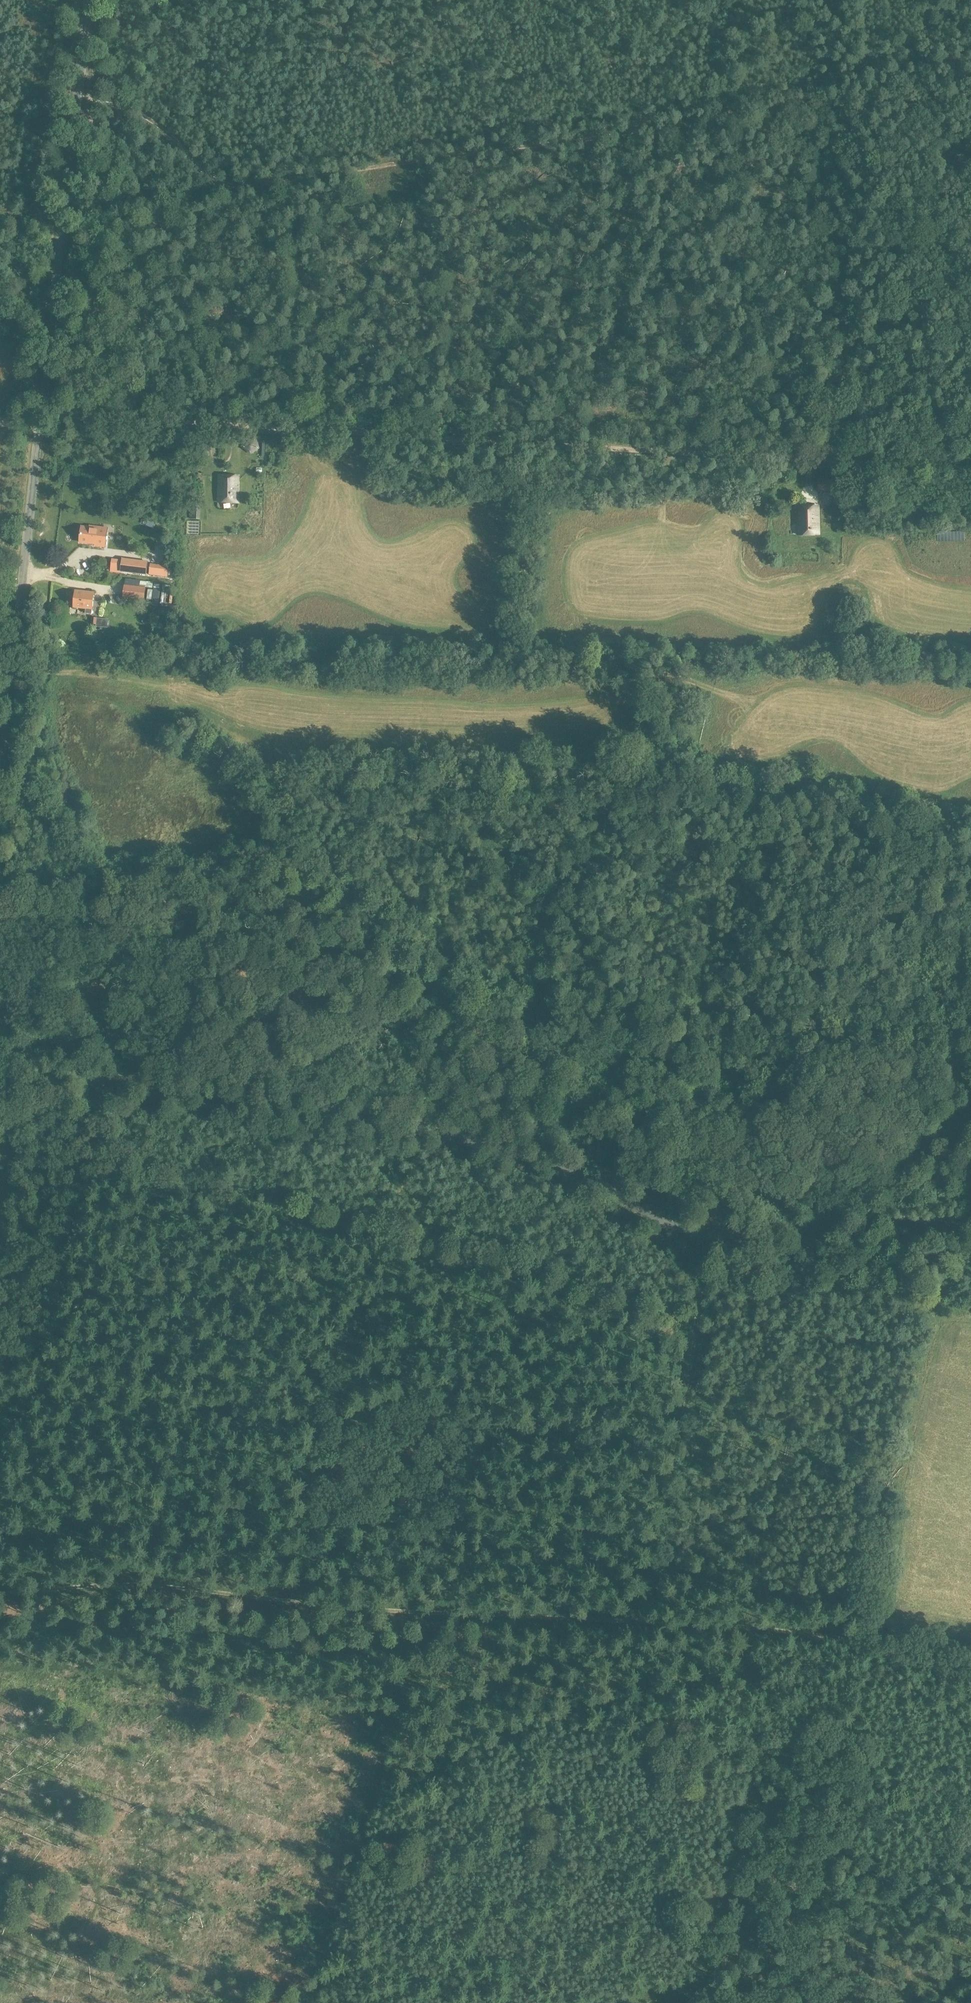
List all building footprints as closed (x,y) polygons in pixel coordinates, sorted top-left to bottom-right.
[(250,456),(258,450),(252,442),(244,448),(250,456)] [(218,502),(238,503),(239,477),(219,476),(218,502)] [(836,490),(835,480),(817,481),(818,491),(836,490)] [(191,504),(190,515),(197,515),(198,504),(191,504)] [(798,535),(819,534),(819,507),(798,508),(798,535)] [(95,543),(95,545),(105,546),(107,529),(99,528),(99,526),(90,525),(89,527),(81,526),(79,541),(95,543)] [(145,575),(146,563),(123,560),(121,571),(145,575)] [(125,585),(123,597),(138,599),(140,587),(125,585)] [(92,610),(94,593),(76,591),(74,607),(92,610)]
